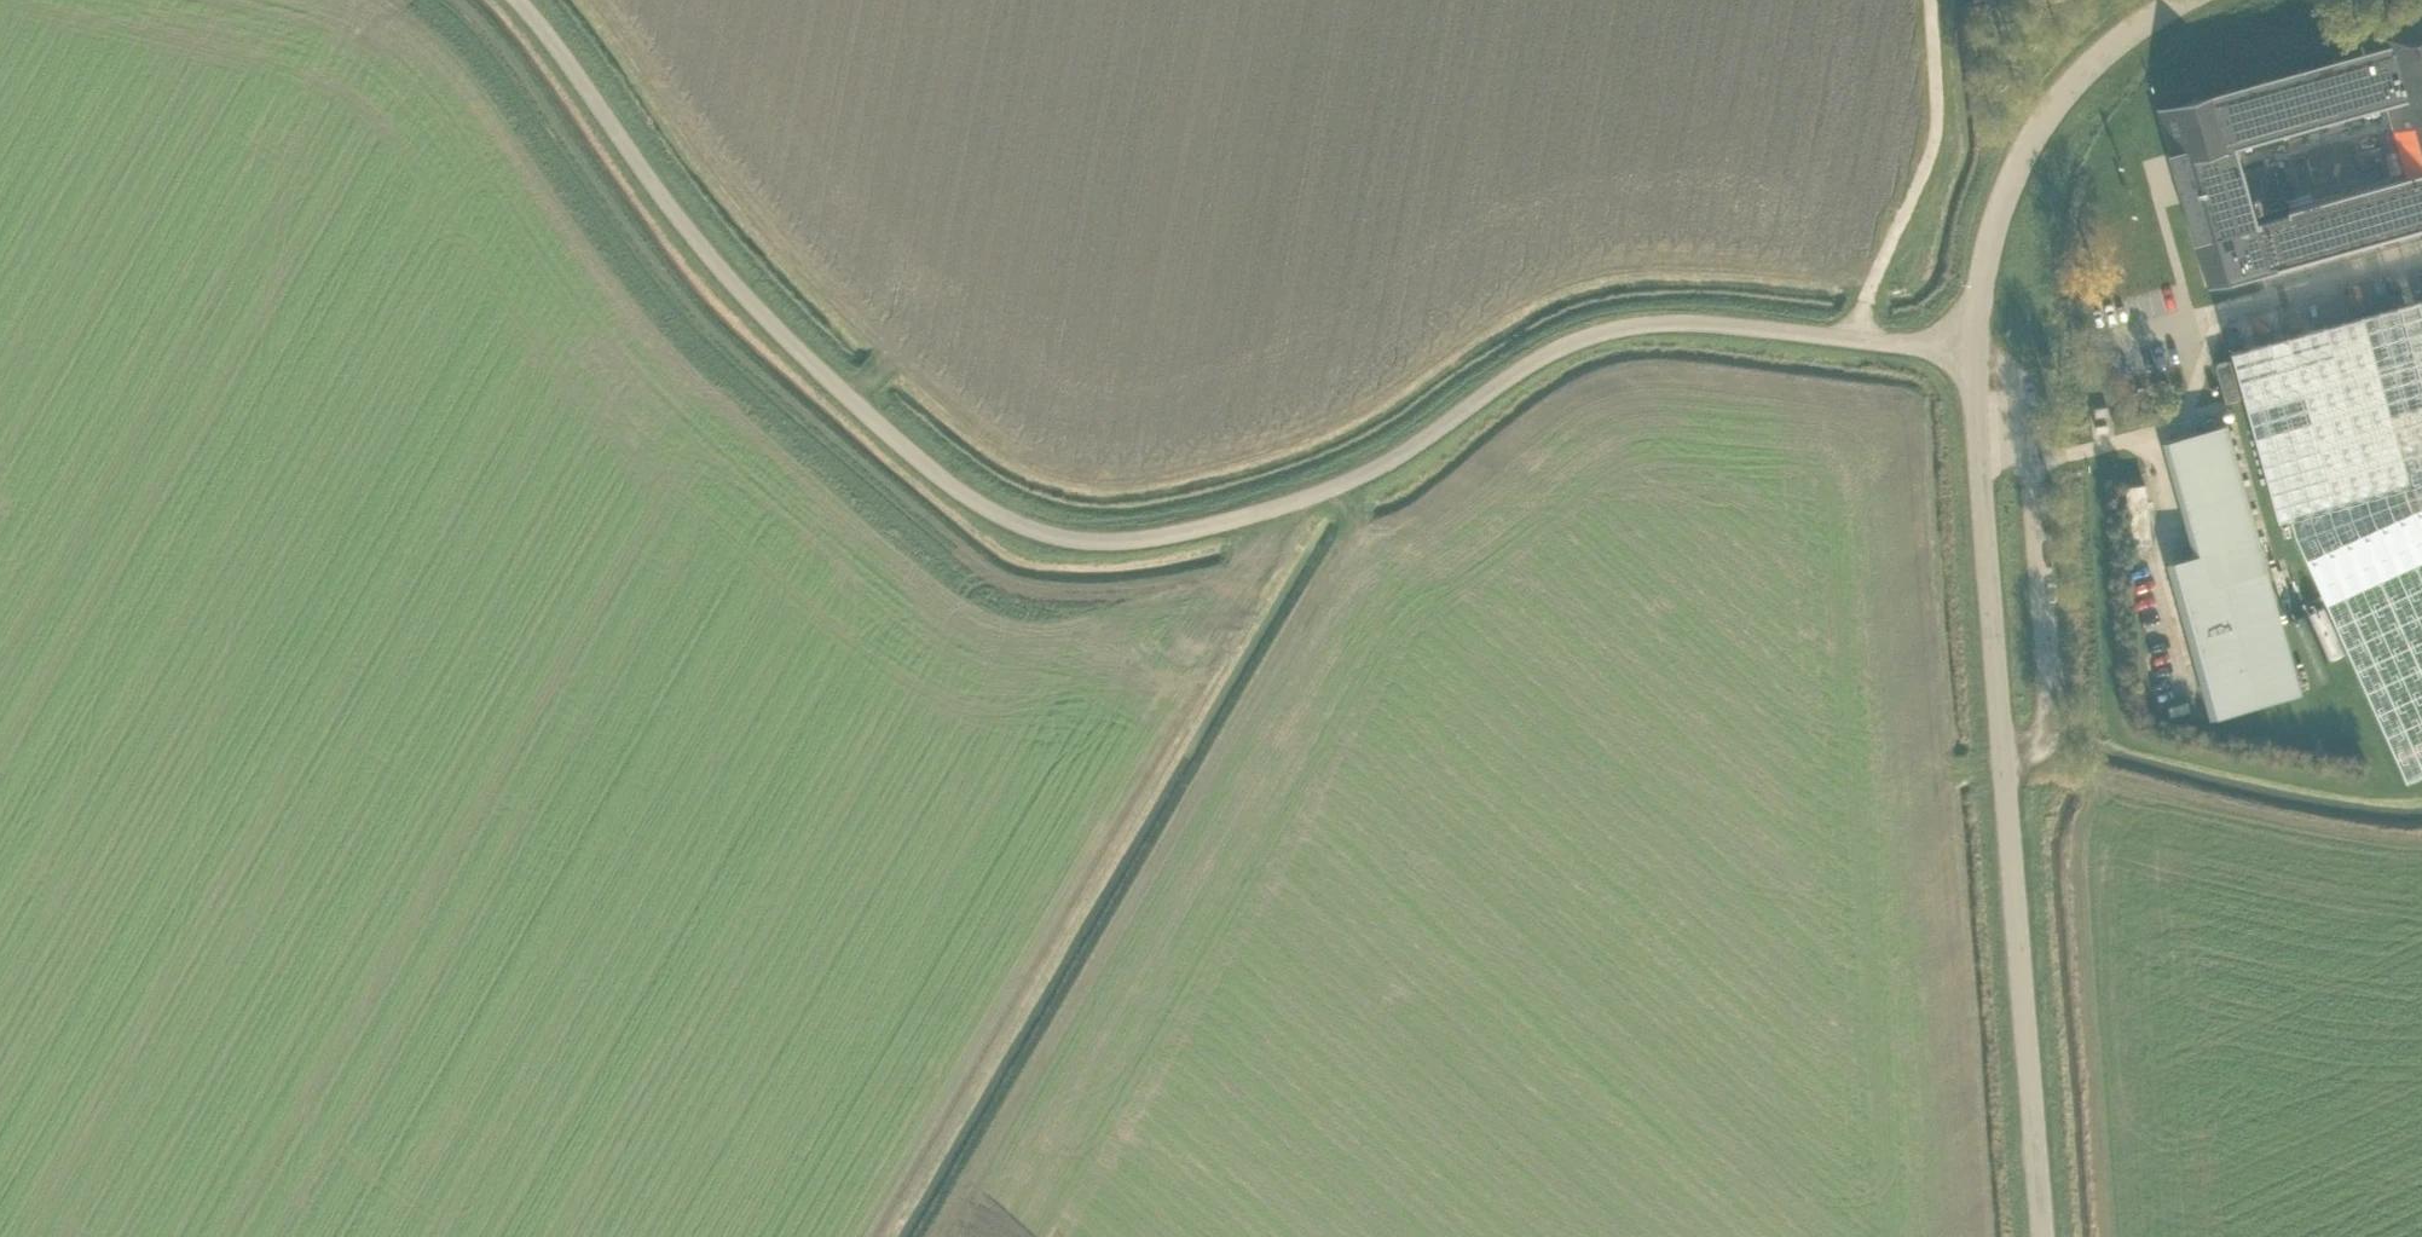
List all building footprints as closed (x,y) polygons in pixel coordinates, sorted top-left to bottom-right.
[(2368,32),(2394,127),(2246,169),(2245,162),(2246,161),(2245,159),(2238,161),(2232,160),(2228,161),(2223,140),(2176,153),(2198,233),(2199,233),(2205,253),(2207,260),(2212,279),(2421,222),(2421,17),(2368,32)] [(2232,352),(2279,519),(2291,516),(2296,536),(2406,779),(2421,771),(2421,298),(2232,352)] [(2052,352),(2041,353),(2042,364),(2053,363),(2052,352)] [(2095,419),(2109,417),(2108,407),(2094,408),(2095,419)] [(2168,441),(2200,554),(2173,562),(2216,717),(2302,693),(2227,425),(2168,441)] [(2134,544),(2154,543),(2150,482),(2130,483),(2134,544)] [(2138,551),(2141,624),(2161,623),(2158,551),(2138,551)]
